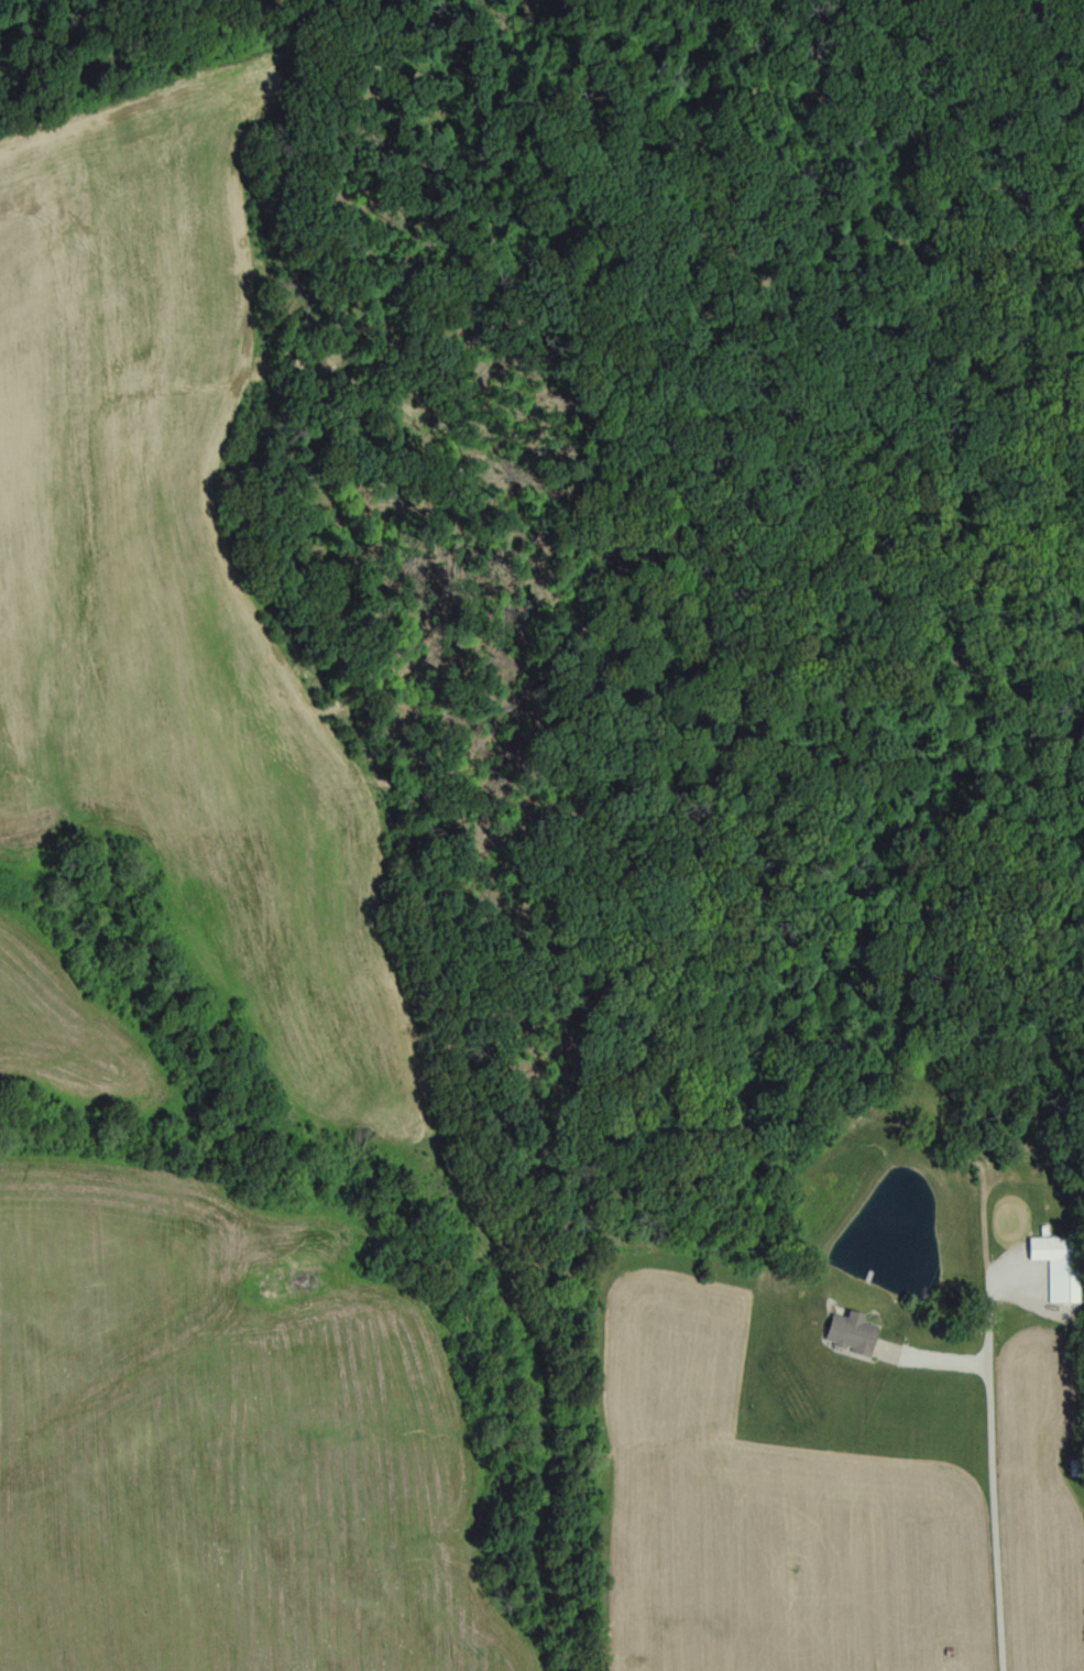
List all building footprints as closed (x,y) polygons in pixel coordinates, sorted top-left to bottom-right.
[(1045,1302),(1076,1302),(1076,1275),(1062,1275),(1061,1236),(1024,1236),(1024,1259),(1044,1259),(1045,1302)] [(865,1357),(873,1326),(856,1322),(858,1315),(842,1311),(841,1317),(825,1313),(817,1341),(846,1349),(845,1352),(865,1357)]
